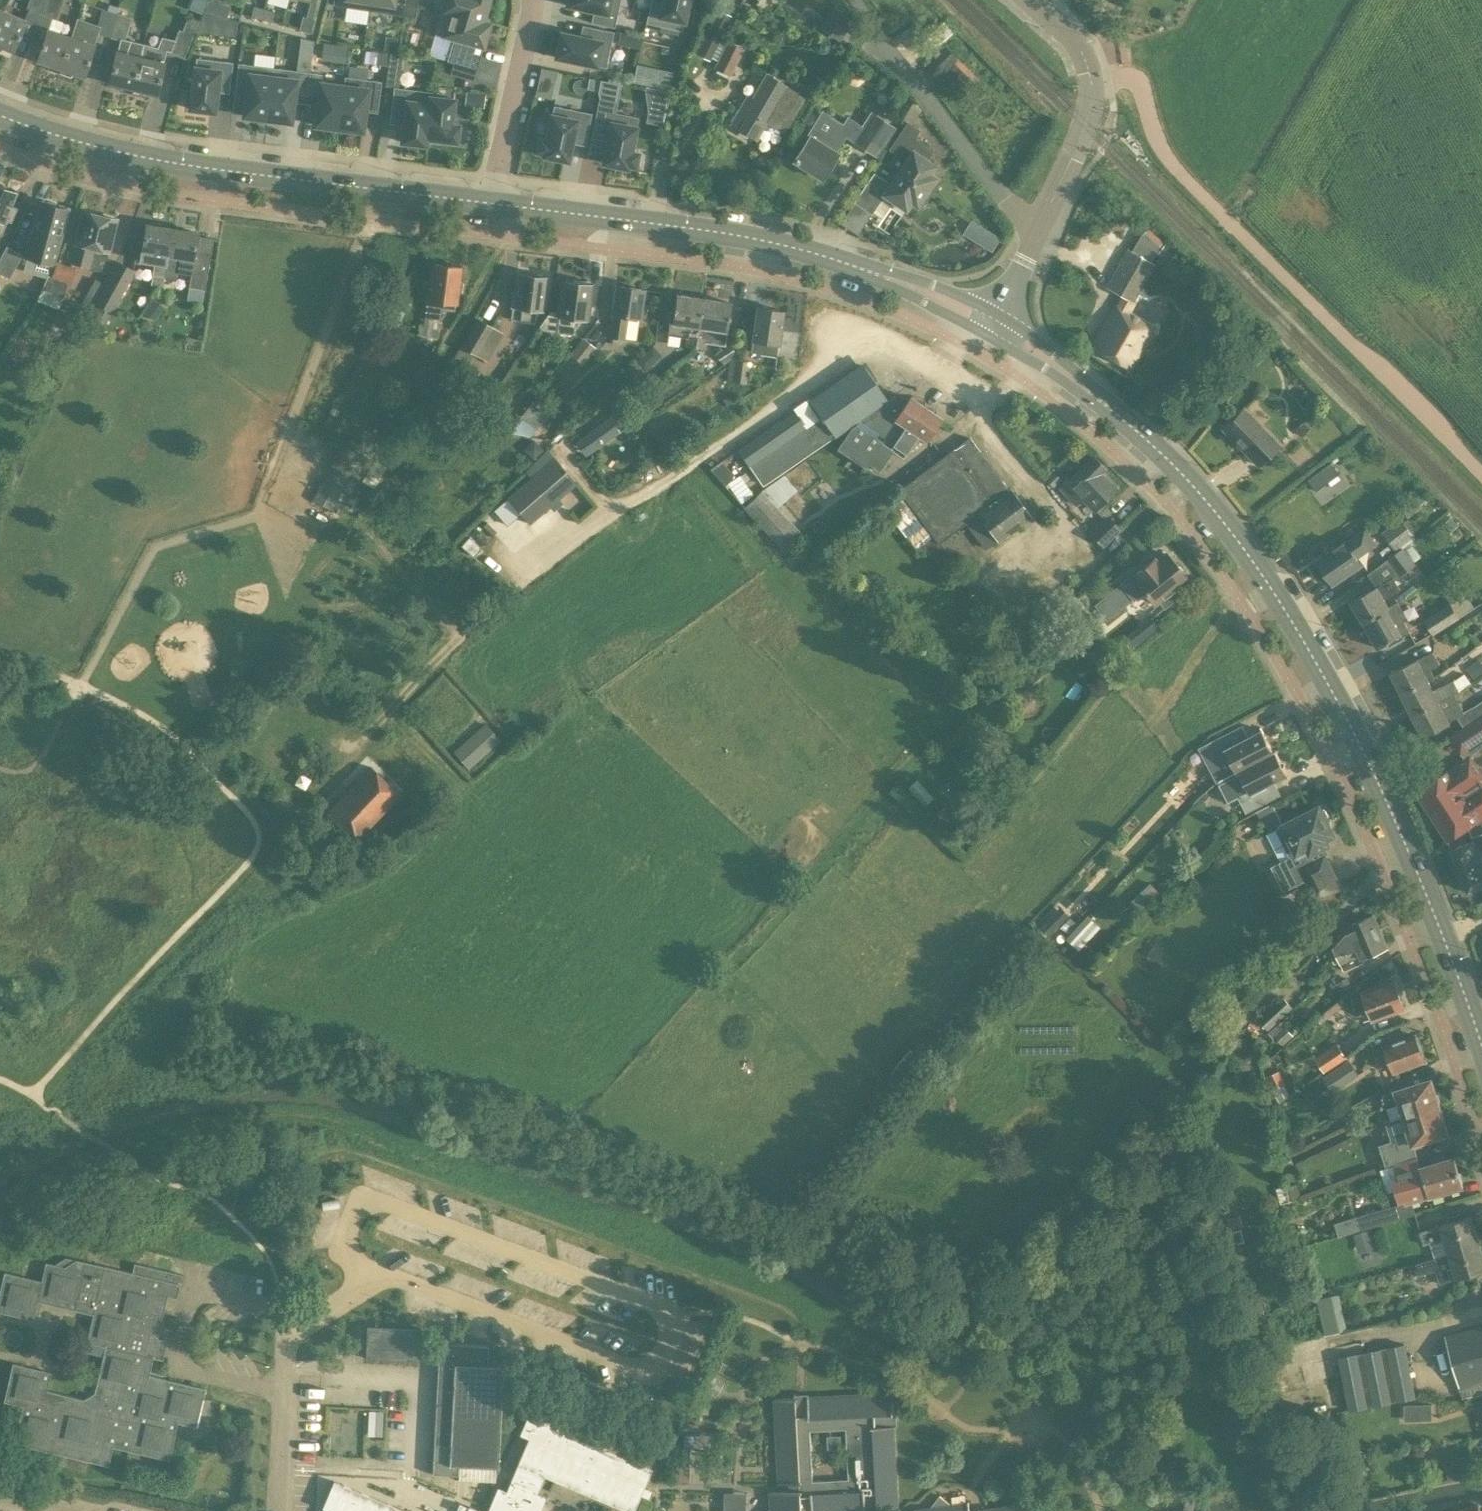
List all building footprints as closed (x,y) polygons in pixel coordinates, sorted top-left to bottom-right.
[(42,13),(47,0),(30,0),(27,8),(42,13)] [(42,13),(57,19),(64,0),(47,0),(42,13)] [(97,33),(110,37),(118,13),(121,1),(117,0),(114,0),(111,11),(103,9),(98,25),(95,32),(95,33),(97,33)] [(231,6),(208,0),(205,13),(225,19),(227,19),(231,6)] [(369,0),(333,0),(333,5),(368,10),(369,0)] [(368,10),(415,17),(417,0),(369,0),(368,10)] [(489,24),(489,22),(482,21),(488,0),(435,0),(433,8),(440,10),(489,24)] [(566,5),(593,11),(591,23),(614,28),(620,0),(568,0),(566,5)] [(657,0),(650,0),(646,23),(682,31),(688,0),(663,0),(663,1),(657,0)] [(261,19),(264,9),(254,6),(251,16),(261,19)] [(264,9),(261,19),(271,21),(274,11),(264,9)] [(489,24),(440,10),(433,32),(453,38),(447,61),(453,63),(450,74),(473,81),(480,55),(473,53),(476,44),(483,46),(489,24)] [(719,10),(710,29),(707,27),(695,54),(711,62),(722,36),(732,16),(719,10)] [(25,21),(3,11),(0,18),(0,51),(2,47),(13,52),(25,21)] [(110,37),(121,41),(125,42),(125,40),(132,18),(126,16),(118,13),(110,37)] [(193,36),(199,21),(192,18),(192,19),(187,20),(182,32),(178,30),(174,40),(170,51),(169,53),(184,58),(193,36)] [(310,32),(313,20),(303,18),(300,29),(310,32)] [(225,19),(224,34),(236,35),(237,22),(227,19),(225,19)] [(587,38),(561,33),(555,57),(605,68),(613,31),(590,26),(587,38)] [(47,68),(59,72),(70,36),(48,29),(37,60),(48,64),(47,68)] [(72,72),(84,76),(94,44),(97,33),(95,33),(89,30),(85,41),(70,36),(59,72),(71,76),(72,72)] [(628,46),(639,48),(641,38),(630,36),(628,46)] [(167,51),(170,51),(174,40),(162,37),(158,48),(144,44),(141,56),(132,93),(144,96),(145,92),(155,94),(157,94),(158,91),(164,62),(167,51)] [(296,71),(309,72),(313,40),(301,38),(296,71)] [(120,90),(132,93),(141,56),(144,44),(125,40),(125,42),(121,41),(118,51),(117,50),(110,79),(109,83),(121,86),(120,90)] [(729,74),(740,52),(727,46),(716,67),(729,74)] [(925,67),(939,80),(958,59),(944,46),(925,67)] [(383,65),(385,53),(372,51),(371,63),(383,65)] [(196,58),(189,109),(214,112),(218,85),(229,86),(232,62),(196,58)] [(267,119),(274,68),(238,63),(235,87),(247,89),(244,116),(248,116),(267,119)] [(536,94),(553,98),(560,70),(542,66),(536,94)] [(296,71),(274,68),(267,119),(291,122),(294,94),(306,96),(309,72),(296,71)] [(661,70),(657,87),(669,89),(673,73),(661,70)] [(322,74),(309,72),(306,96),(318,98),(315,125),(339,128),(344,86),(343,86),(321,83),(322,74)] [(766,122),(784,133),(805,97),(767,74),(749,105),(745,102),(731,125),(756,139),(766,122)] [(344,77),(343,86),(344,86),(339,128),(362,131),(366,103),(378,105),(381,81),(344,77)] [(597,81),(590,79),(588,90),(595,91),(597,81)] [(645,86),(644,90),(647,112),(645,121),(661,125),(669,91),(645,86)] [(431,96),(432,96),(432,92),(393,87),(390,115),(404,117),(401,142),(426,145),(426,138),(425,138),(431,96)] [(484,95),(466,93),(465,105),(483,107),(484,95)] [(454,99),(432,96),(431,96),(425,138),(426,138),(456,142),(458,125),(451,124),(454,99)] [(603,163),(627,168),(628,165),(635,166),(637,153),(630,151),(637,118),(614,113),(617,101),(599,98),(593,129),(609,132),(603,163)] [(546,139),(539,138),(537,151),(544,153),(543,156),(567,161),(572,136),(586,139),(591,113),(553,105),(546,139)] [(838,154),(834,152),(846,134),(878,155),(895,128),(873,114),(863,129),(849,119),(841,131),(826,121),(820,130),(815,127),(794,160),(822,178),(838,154)] [(890,150),(906,161),(898,172),(926,191),(928,189),(932,192),(938,183),(934,180),(936,178),(929,173),(935,166),(926,160),(932,151),(914,139),(919,131),(908,123),(890,150)] [(602,159),(604,143),(590,142),(589,158),(602,159)] [(874,175),(857,202),(873,213),(882,199),(892,205),(894,202),(905,209),(910,202),(916,206),(918,203),(923,206),(929,197),(925,194),(926,191),(898,172),(890,185),(874,175)] [(2,204),(9,190),(6,189),(7,187),(0,184),(0,203),(2,204)] [(16,192),(9,190),(2,204),(0,203),(0,233),(2,234),(7,220),(10,221),(16,208),(10,206),(16,192)] [(25,257),(53,264),(67,209),(56,206),(54,203),(48,202),(45,203),(42,202),(40,210),(25,257)] [(116,219),(83,211),(75,244),(70,263),(100,270),(102,259),(106,260),(116,219)] [(149,225),(146,224),(140,260),(154,263),(152,275),(164,276),(172,228),(160,226),(160,223),(150,222),(149,225)] [(1000,237),(983,227),(974,241),(992,252),(1000,237)] [(172,228),(164,276),(176,278),(177,272),(191,274),(189,287),(204,289),(210,258),(194,255),(198,233),(194,232),(172,228)] [(1163,242),(1148,230),(1143,236),(1158,248),(1163,242)] [(7,247),(0,261),(0,272),(10,278),(22,255),(7,247)] [(1155,265),(1127,249),(1120,263),(1106,287),(1126,298),(1134,303),(1155,265)] [(134,271),(118,262),(96,302),(112,311),(134,271)] [(76,268),(57,263),(52,277),(49,276),(42,292),(63,299),(68,284),(71,285),(76,268)] [(431,266),(428,300),(426,317),(425,326),(420,326),(420,336),(438,339),(440,318),(441,309),(454,310),(455,303),(457,303),(461,267),(431,263),(431,266)] [(542,310),(547,278),(543,277),(541,275),(534,274),(532,276),(519,274),(517,291),(514,291),(510,319),(534,323),(536,310),(542,310)] [(587,318),(591,285),(588,284),(589,281),(565,278),(565,282),(562,281),(559,311),(552,311),(540,326),(558,328),(558,332),(574,334),(576,317),(587,318)] [(607,324),(605,336),(606,336),(605,342),(611,343),(612,337),(622,339),(627,315),(639,318),(644,290),(616,285),(615,292),(611,312),(613,313),(611,324),(607,324)] [(163,302),(154,295),(147,305),(156,312),(163,302)] [(684,347),(696,348),(703,299),(676,295),(673,310),(671,310),(667,336),(686,339),(684,347)] [(1128,312),(1133,303),(1122,297),(1093,347),(1130,368),(1154,327),(1128,312)] [(703,299),(696,348),(704,350),(705,343),(724,346),(731,303),(703,299)] [(750,352),(776,356),(783,311),(756,307),(751,341),(752,341),(750,352)] [(478,356),(494,328),(477,319),(462,347),(478,356)] [(570,355),(583,365),(596,348),(583,338),(570,355)] [(716,354),(724,364),(737,354),(730,344),(716,354)] [(626,371),(635,380),(661,355),(652,346),(626,371)] [(727,380),(746,383),(750,363),(730,359),(727,380)] [(857,370),(811,403),(833,435),(886,398),(874,381),(877,379),(864,360),(855,367),(857,370)] [(904,404),(893,397),(894,396),(894,395),(850,428),(837,449),(866,468),(868,464),(879,471),(892,451),(902,458),(918,435),(926,440),(941,418),(935,415),(936,410),(927,409),(909,397),(904,404)] [(607,414),(620,433),(641,418),(630,402),(620,409),(618,407),(607,414)] [(761,484),(833,435),(811,403),(796,412),(795,410),(738,450),(761,484)] [(1223,429),(1258,465),(1278,446),(1242,409),(1226,426),(1223,429)] [(521,417),(511,430),(510,433),(530,437),(536,429),(521,417)] [(1302,422),(1295,429),(1301,436),(1309,429),(1302,422)] [(365,455),(375,436),(364,430),(354,449),(365,455)] [(590,432),(577,441),(586,453),(599,444),(590,432)] [(1030,516),(1010,489),(1009,489),(1009,488),(1007,489),(969,438),(953,449),(898,490),(903,497),(901,499),(930,538),(922,544),(945,575),(957,567),(939,543),(966,523),(985,549),(1030,516)] [(1076,504),(1082,497),(1096,511),(1118,490),(1101,472),(1104,469),(1092,456),(1066,481),(1070,484),(1063,491),(1076,504)] [(576,482),(554,457),(507,497),(507,498),(520,513),(529,523),(576,482)] [(353,466),(341,459),(324,491),(336,498),(347,479),(353,466)] [(398,474),(384,465),(371,486),(385,494),(398,474)] [(1045,479),(1054,487),(1061,479),(1053,471),(1045,479)] [(1308,480),(1316,491),(1326,482),(1318,472),(1308,480)] [(753,495),(739,475),(728,483),(741,503),(753,495)] [(797,491),(783,475),(763,491),(762,489),(744,506),(743,507),(784,551),(803,534),(778,507),(797,491)] [(350,494),(355,484),(348,480),(343,490),(350,494)] [(520,513),(507,498),(494,509),(506,525),(520,513)] [(1089,534),(1104,548),(1122,529),(1107,515),(1089,534)] [(1383,532),(1397,550),(1415,536),(1401,519),(1383,532)] [(1317,561),(1333,585),(1362,564),(1357,556),(1372,546),(1362,530),(1317,561)] [(1419,542),(1415,536),(1397,550),(1398,552),(1389,559),(1402,576),(1416,565),(1415,562),(1422,557),(1414,546),(1419,542)] [(788,554),(794,563),(807,552),(800,544),(788,554)] [(1170,591),(1185,578),(1165,553),(1155,561),(1154,559),(1096,605),(1107,619),(1143,590),(1154,604),(1158,600),(1163,607),(1175,598),(1170,591)] [(1377,586),(1351,601),(1363,622),(1389,608),(1384,599),(1401,590),(1394,578),(1378,588),(1377,586)] [(1414,585),(1396,599),(1398,603),(1407,598),(1406,597),(1416,588),(1414,585)] [(1424,621),(1433,635),(1460,618),(1451,603),(1424,621)] [(1387,610),(1389,608),(1363,622),(1378,648),(1387,643),(1389,647),(1403,639),(1402,637),(1411,633),(1402,618),(1394,623),(1387,610)] [(1158,628),(1149,617),(1136,627),(1145,639),(1158,628)] [(1404,666),(1391,672),(1401,694),(1428,680),(1424,673),(1440,665),(1434,651),(1418,660),(1404,666)] [(1473,651),(1430,670),(1436,685),(1468,671),(1465,664),(1477,659),(1473,651)] [(1467,667),(1475,678),(1481,673),(1481,663),(1479,659),(1467,667)] [(1428,680),(1401,694),(1412,715),(1439,702),(1460,691),(1455,680),(1433,691),(1428,680)] [(1443,710),(1439,702),(1412,715),(1423,737),(1450,724),(1449,722),(1458,718),(1464,728),(1450,737),(1461,754),(1481,740),(1481,701),(1464,713),(1459,702),(1443,710)] [(485,725),(472,737),(480,746),(494,734),(485,725)] [(1198,749),(1215,782),(1276,752),(1275,751),(1273,752),(1262,730),(1248,737),(1242,725),(1209,742),(1210,743),(1198,749)] [(1284,763),(1281,762),(1276,752),(1215,782),(1216,784),(1218,783),(1228,802),(1238,797),(1247,813),(1281,795),(1274,781),(1287,774),(1283,767),(1284,763)] [(1415,791),(1448,841),(1469,828),(1480,820),(1481,819),(1481,774),(1470,756),(1448,770),(1415,791)] [(327,812),(356,840),(400,794),(371,767),(327,812)] [(1305,880),(1316,900),(1341,887),(1324,855),(1315,860),(1311,853),(1328,845),(1325,839),(1333,835),(1319,807),(1276,828),(1291,857),(1273,867),(1284,890),(1305,880)] [(1472,837),(1469,828),(1448,841),(1459,868),(1481,859),(1481,833),(1472,837)] [(1459,868),(1468,892),(1481,887),(1481,886),(1481,859),(1459,868)] [(1039,927),(1047,935),(1068,915),(1059,907),(1039,927)] [(1334,948),(1329,950),(1332,956),(1345,951),(1346,953),(1358,948),(1354,940),(1379,929),(1373,915),(1347,926),(1349,930),(1344,932),(1346,938),(1332,943),(1334,948)] [(1126,919),(1123,916),(1119,916),(1115,919),(1115,923),(1118,926),(1123,927),(1126,924),(1126,919)] [(1099,926),(1090,917),(1068,940),(1077,949),(1099,926)] [(1362,958),(1387,948),(1379,929),(1354,940),(1358,948),(1346,953),(1345,951),(1332,956),(1334,963),(1340,961),(1344,971),(1364,962),(1362,958)] [(1347,979),(1339,983),(1342,990),(1351,986),(1347,979)] [(1369,1007),(1373,1019),(1404,1007),(1395,981),(1364,992),(1365,995),(1353,999),(1357,1011),(1369,1007)] [(1259,1021),(1269,1031),(1293,1008),(1284,998),(1259,1021)] [(1274,1035),(1284,1046),(1294,1035),(1285,1025),(1274,1035)] [(1399,1041),(1399,1039),(1383,1045),(1384,1046),(1372,1050),(1377,1063),(1389,1059),(1394,1072),(1424,1060),(1415,1035),(1399,1041)] [(1338,1046),(1331,1050),(1338,1063),(1346,1058),(1338,1046)] [(1324,1078),(1333,1093),(1359,1076),(1350,1061),(1324,1078)] [(1278,1072),(1267,1078),(1272,1089),(1283,1084),(1278,1072)] [(1392,1121),(1405,1117),(1439,1107),(1437,1103),(1440,1100),(1438,1094),(1434,1092),(1431,1080),(1414,1086),(1412,1085),(1383,1094),(1392,1121)] [(1387,1167),(1417,1158),(1414,1145),(1431,1139),(1430,1138),(1447,1133),(1444,1122),(1446,1118),(1444,1113),(1440,1111),(1439,1107),(1405,1117),(1410,1132),(1396,1136),(1397,1139),(1380,1145),(1387,1167)] [(1281,1143),(1286,1154),(1299,1148),(1294,1138),(1281,1143)] [(1387,1167),(1381,1169),(1388,1192),(1396,1189),(1399,1201),(1405,1200),(1406,1203),(1412,1202),(1429,1196),(1429,1197),(1455,1189),(1463,1187),(1454,1157),(1447,1159),(1444,1160),(1443,1154),(1430,1158),(1432,1164),(1420,1167),(1417,1158),(1406,1161),(1387,1167)] [(1293,1201),(1302,1199),(1298,1184),(1289,1187),(1293,1201)] [(1354,1217),(1358,1231),(1383,1223),(1379,1210),(1354,1217)] [(1240,1214),(1229,1217),(1232,1229),(1243,1226),(1240,1214)] [(1448,1254),(1480,1244),(1471,1216),(1459,1219),(1458,1215),(1448,1218),(1449,1223),(1421,1231),(1424,1244),(1429,1243),(1434,1259),(1448,1254)] [(1375,1247),(1370,1229),(1353,1235),(1358,1253),(1375,1247)] [(1240,1231),(1230,1233),(1233,1244),(1243,1241),(1240,1231)] [(1255,1241),(1236,1246),(1240,1261),(1259,1256),(1255,1241)] [(1480,1244),(1448,1254),(1434,1259),(1417,1264),(1420,1275),(1452,1266),(1456,1279),(1481,1271),(1481,1251),(1480,1244)] [(75,1260),(63,1267),(44,1262),(40,1281),(3,1272),(0,1287),(0,1312),(33,1320),(38,1301),(92,1314),(86,1342),(104,1347),(94,1393),(83,1399),(46,1390),(50,1372),(12,1363),(3,1401),(22,1405),(13,1443),(98,1463),(102,1444),(168,1460),(177,1422),(196,1427),(205,1388),(148,1375),(167,1296),(175,1298),(181,1275),(133,1263),(131,1273),(75,1260)] [(1309,1289),(1295,1293),(1297,1301),(1312,1297),(1309,1289)] [(1325,1334),(1339,1331),(1334,1308),(1320,1311),(1325,1334)] [(421,1328),(367,1326),(365,1357),(419,1360),(421,1328)] [(1446,1337),(1459,1386),(1481,1380),(1481,1327),(1446,1337)] [(488,1345),(438,1342),(431,1473),(458,1475),(458,1465),(499,1468),(502,1366),(487,1365),(488,1345)] [(1339,1357),(1351,1410),(1415,1398),(1405,1344),(1339,1357)] [(878,1509),(899,1508),(894,1425),(897,1425),(896,1413),(894,1413),(892,1391),(808,1396),(808,1394),(795,1395),(795,1397),(774,1398),(777,1455),(779,1480),(778,1480),(778,1482),(799,1480),(799,1488),(769,1490),(769,1492),(770,1492),(771,1506),(767,1510),(853,1510),(864,1510),(878,1510),(878,1509)] [(1400,1421),(1433,1419),(1432,1402),(1400,1403),(1400,1421)] [(524,1423),(520,1435),(528,1438),(506,1491),(497,1487),(487,1510),(540,1510),(546,1497),(537,1493),(544,1476),(626,1510),(634,1510),(653,1466),(573,1432),(576,1425),(532,1406),(524,1423)] [(1471,1473),(1468,1463),(1447,1469),(1450,1479),(1471,1473)] [(333,1480),(322,1508),(330,1510),(406,1510),(333,1480)] [(747,1490),(725,1490),(725,1510),(747,1510),(747,1490)] [(968,1499),(967,1499),(967,1500),(953,1503),(939,1493),(929,1506),(915,1508),(915,1507),(913,1507),(914,1510),(970,1510),(968,1499)] [(1061,1495),(1060,1495),(1060,1496),(979,1508),(979,1507),(977,1507),(978,1510),(1064,1510),(1061,1495)]
